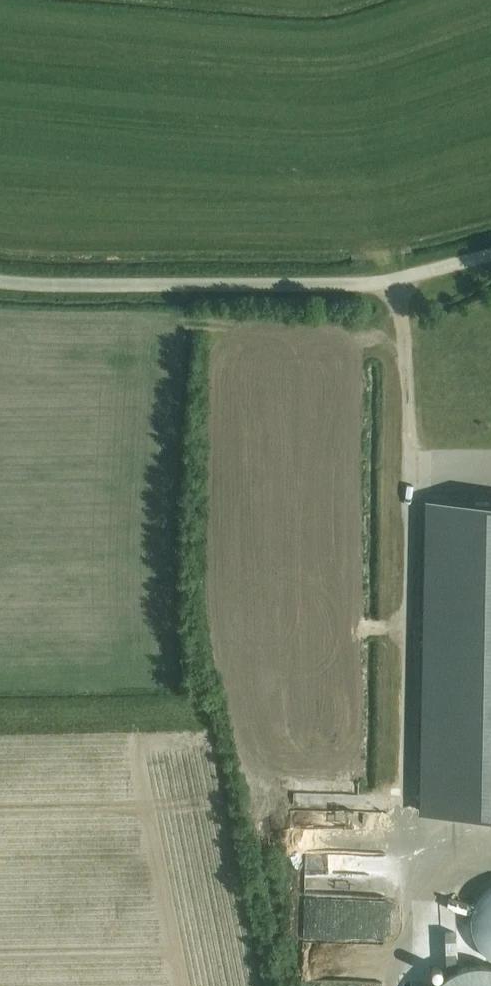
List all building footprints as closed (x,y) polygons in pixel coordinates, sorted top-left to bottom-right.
[(429,499),(421,810),(490,812),(490,500),(429,499)] [(480,945),(490,954),(490,878),(480,886),(473,897),(469,909),(469,922),(473,935),(480,945)] [(485,963),(461,964),(440,973),(427,985),(490,985),(490,965),(485,963)]
